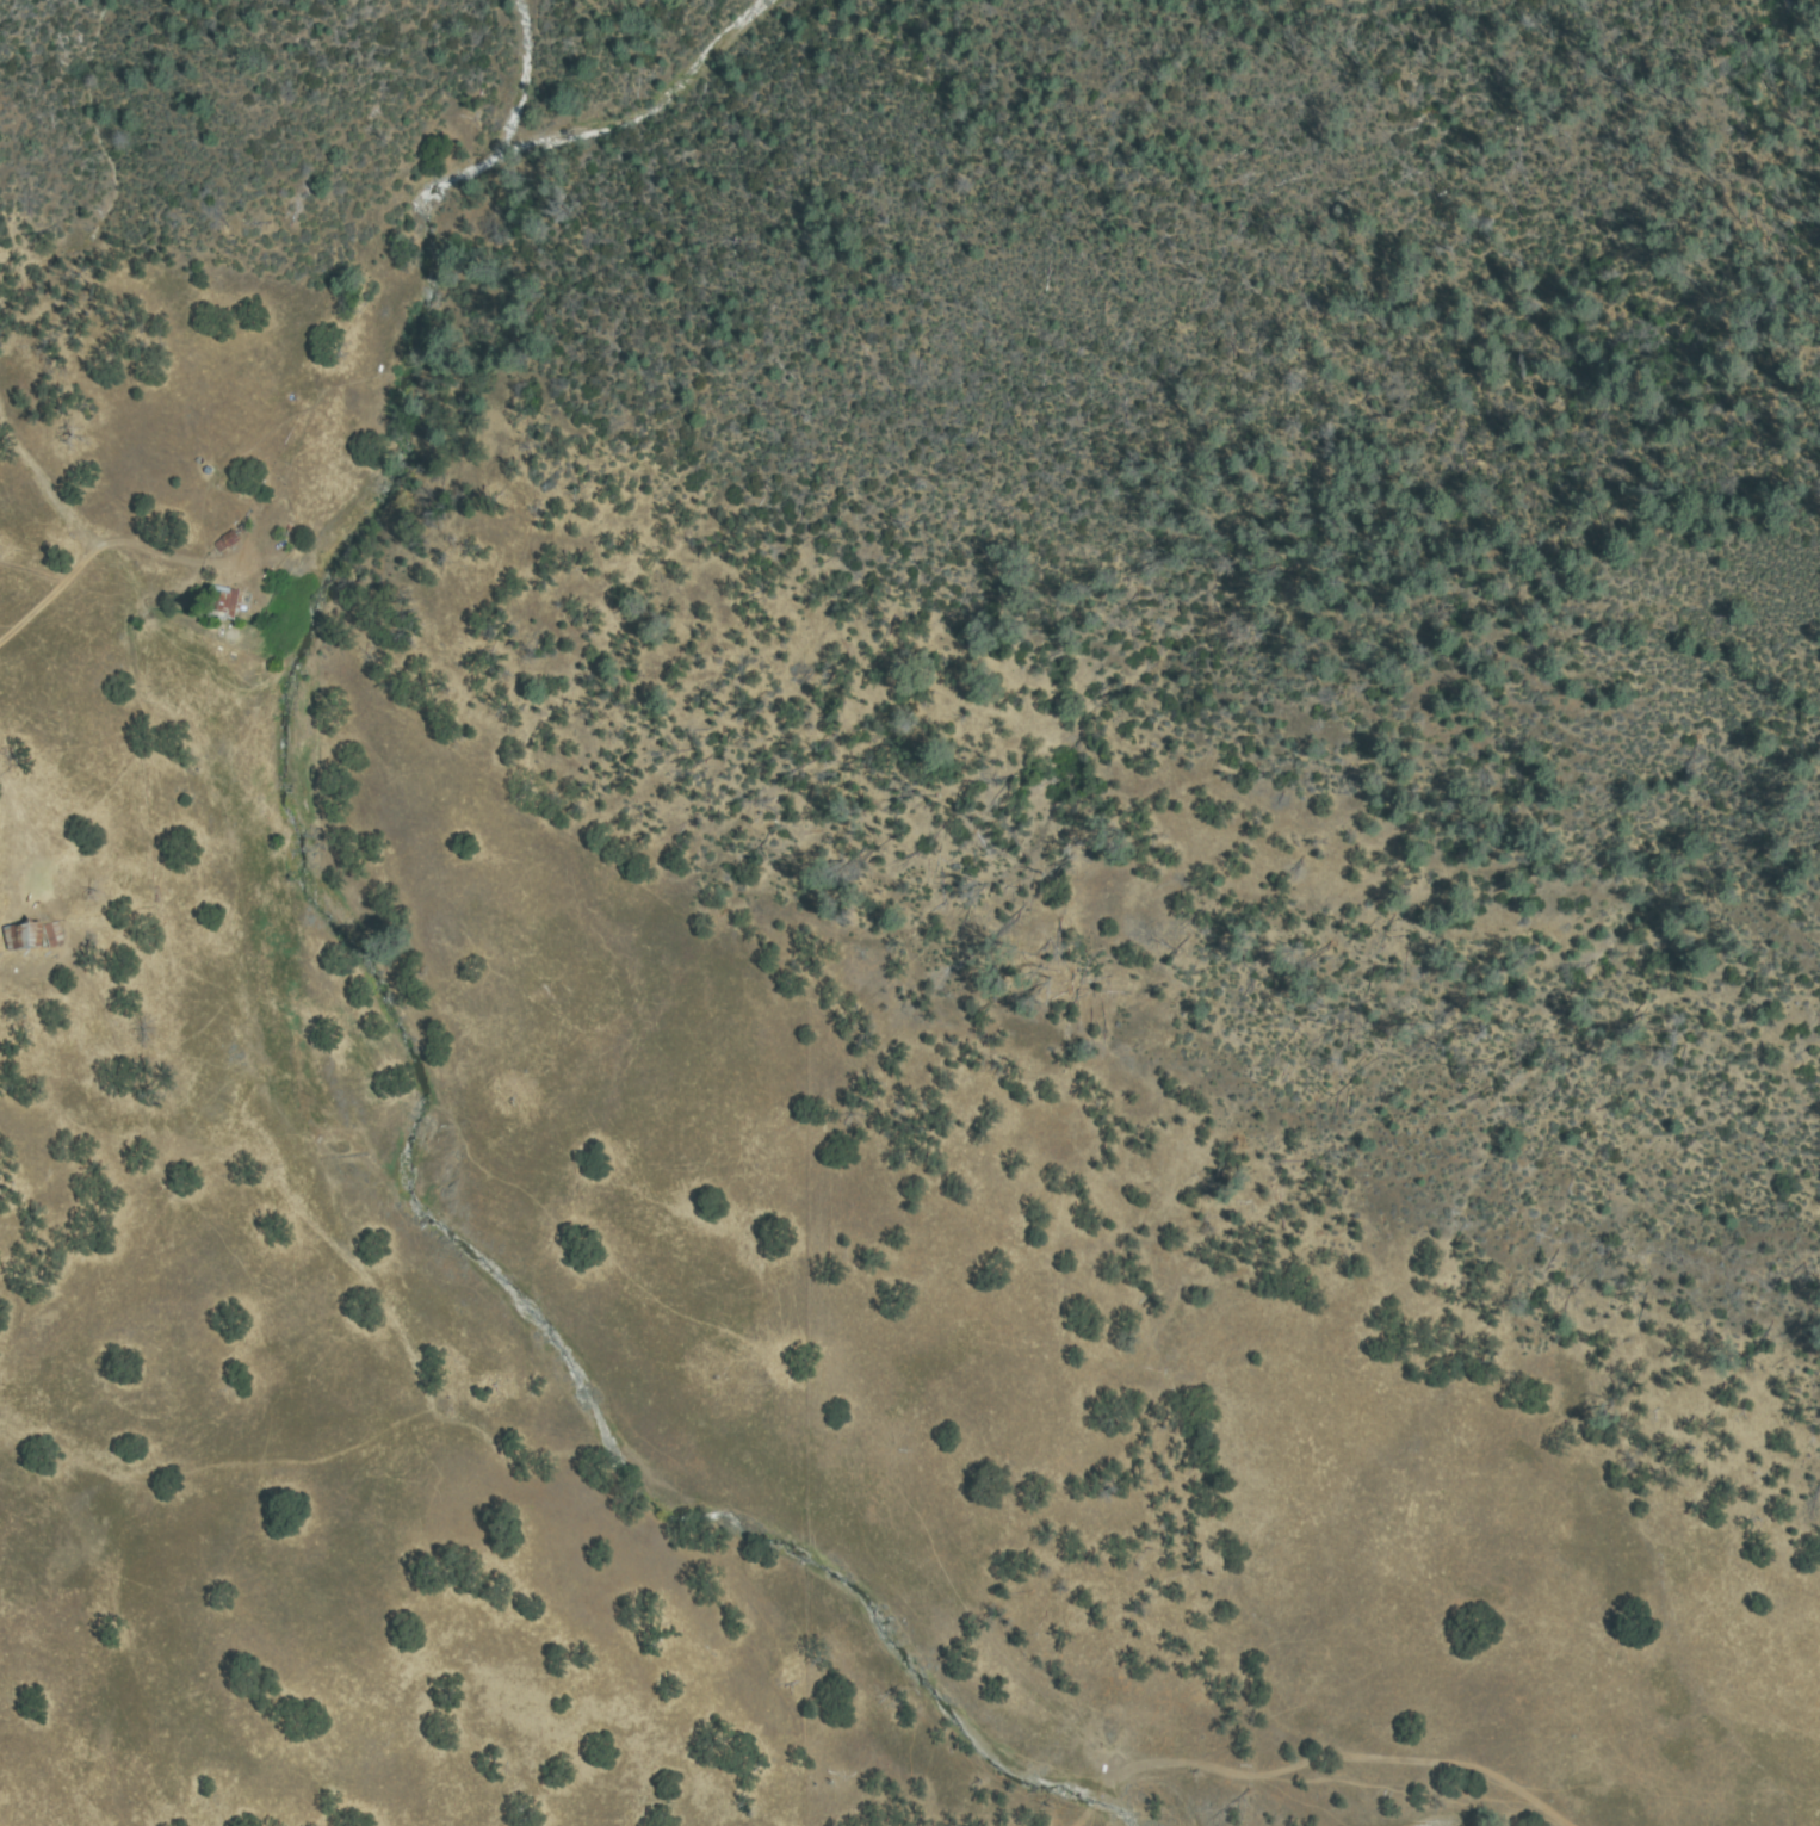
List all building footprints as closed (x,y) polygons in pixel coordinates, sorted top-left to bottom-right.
[(222,550),(216,539),(234,530),(240,540),(222,550)] [(252,598),(248,612),(239,608),(236,618),(206,609),(212,586),(252,598)] [(7,927),(50,922),(54,945),(11,951),(7,927)]
